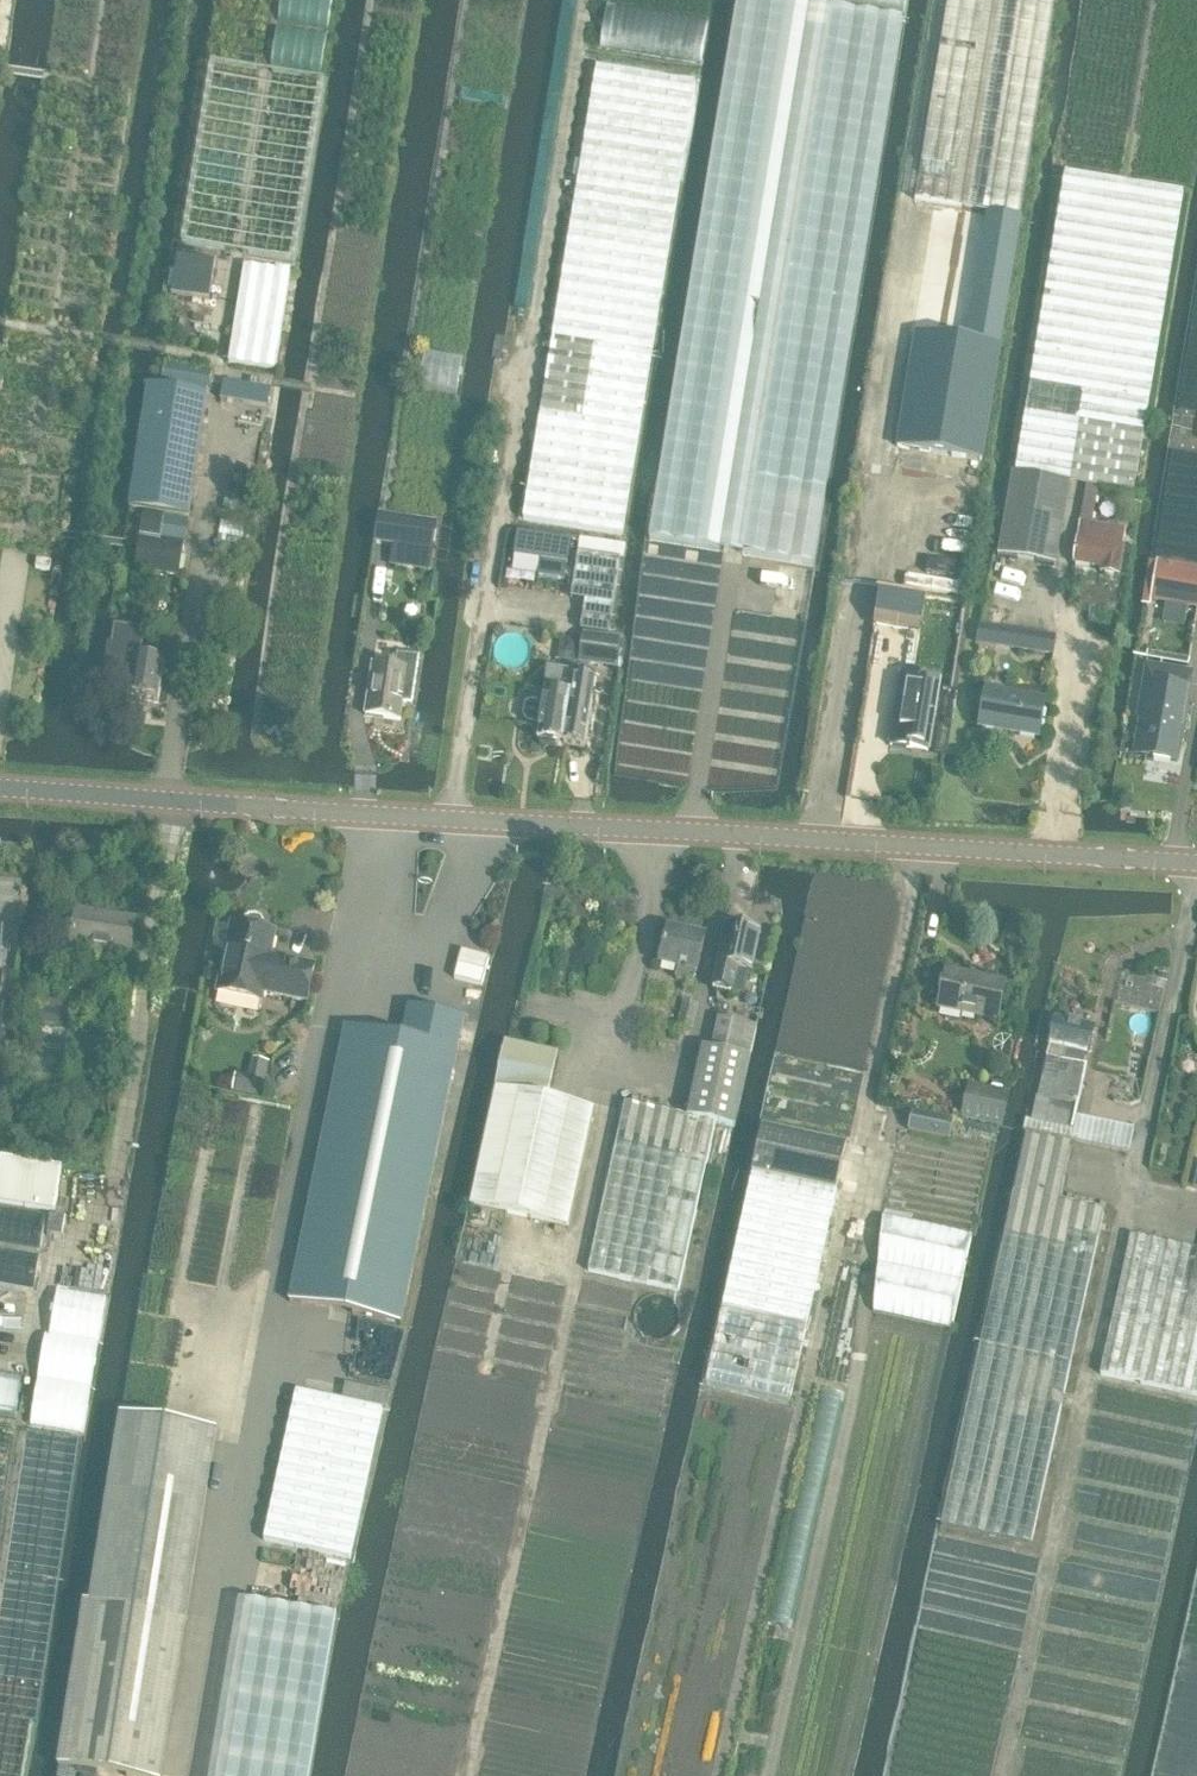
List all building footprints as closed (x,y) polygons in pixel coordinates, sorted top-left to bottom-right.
[(902,23),(763,0),(738,0),(650,541),(814,568),(902,23)] [(914,200),(937,204),(1021,218),(1057,0),(948,0),(914,200)] [(540,413),(533,458),(632,474),(695,82),(596,66),(540,413)] [(1181,192),(1064,173),(1015,473),(1070,482),(1099,487),(1133,493),(1146,411),(1163,304),(1181,192)] [(905,400),(897,447),(981,461),(999,351),(1021,220),(987,215),(965,346),(915,337),(905,400)] [(210,300),(215,263),(178,257),(172,294),(210,300)] [(245,267),(230,362),(273,370),(283,310),(289,275),(245,267)] [(212,371),(165,363),(161,383),(209,391),(212,371)] [(271,390),(223,382),(221,401),(268,408),(271,390)] [(148,385),(128,507),(189,517),(208,394),(148,385)] [(622,535),(632,474),(533,458),(524,519),(622,535)] [(1013,473),(999,556),(1055,566),(1070,482),(1015,473),(1013,473)] [(1093,524),(1099,487),(1086,485),(1080,522),(1073,564),(1102,568),(1101,573),(1118,576),(1126,530),(1093,524)] [(942,491),(926,590),(958,595),(975,496),(942,491)] [(160,543),(160,541),(185,545),(188,521),(145,514),(136,572),(179,579),(184,547),(160,543)] [(396,517),(391,546),(394,547),(433,553),(437,524),(396,517)] [(518,533),(515,557),(540,560),(537,576),(565,580),(570,541),(518,533)] [(620,559),(578,553),(571,598),(585,601),(613,605),(613,602),(620,559)] [(1145,586),(1153,587),(1151,596),(1168,599),(1169,593),(1188,596),(1187,602),(1196,604),(1196,570),(1157,562),(1149,561),(1145,586)] [(877,618),(876,628),(923,635),(929,597),(918,596),(882,590),(877,618)] [(981,625),(978,642),(1020,649),(1053,654),(1056,637),(1023,632),(981,625)] [(109,645),(104,675),(109,676),(107,687),(116,689),(130,691),(129,698),(157,703),(164,663),(141,659),(145,633),(116,628),(113,646),(109,645)] [(579,664),(616,669),(620,641),(583,635),(582,642),(579,664)] [(400,720),(403,703),(412,705),(419,657),(398,654),(396,667),(374,664),(366,715),(400,720)] [(1143,720),(1137,754),(1176,761),(1189,688),(1158,683),(1161,667),(1146,665),(1143,681),(1149,682),(1143,720)] [(545,691),(537,741),(564,745),(575,677),(575,676),(549,672),(546,691),(545,691)] [(901,675),(890,746),(928,752),(939,681),(901,675)] [(575,677),(564,745),(585,749),(596,680),(575,677)] [(1039,737),(1045,700),(986,690),(980,727),(1039,737)] [(136,920),(77,911),(71,948),(130,958),(136,920)] [(227,947),(218,988),(217,993),(262,1002),(264,994),(308,1003),(315,965),(271,956),(276,932),(265,930),(264,924),(261,919),(256,917),(250,917),(245,920),(243,925),(237,924),(232,948),(227,947)] [(743,931),(727,927),(713,989),(727,992),(732,968),(752,973),(760,934),(757,934),(755,929),(747,927),(743,931)] [(660,963),(679,968),(676,980),(693,984),(696,972),(697,972),(705,938),(667,930),(660,963)] [(212,981),(214,971),(204,969),(203,980),(212,981)] [(997,1021),(1005,984),(947,971),(939,1008),(997,1021)] [(18,1112),(61,1120),(83,999),(40,992),(18,1112)] [(694,1030),(699,1006),(684,1002),(678,1026),(694,1030)] [(402,1325),(465,1018),(408,1006),(402,1038),(346,1027),(290,1302),(402,1325)] [(710,1044),(751,1053),(757,1025),(716,1017),(710,1044)] [(1081,1066),(1084,1053),(1088,1054),(1094,1027),(1057,1019),(1033,1122),(1072,1131),(1086,1067),(1081,1066)] [(507,1044),(470,1207),(568,1229),(594,1113),(547,1102),(558,1056),(507,1044)] [(695,1075),(686,1118),(715,1124),(733,1128),(742,1086),(749,1058),(701,1047),(695,1075)] [(969,1086),(962,1118),(1003,1126),(1010,1094),(969,1086)] [(625,1105),(589,1273),(678,1292),(715,1124),(686,1118),(625,1105)] [(913,1111),(909,1130),(949,1139),(953,1120),(913,1111)] [(763,1128),(753,1175),(837,1193),(847,1146),(763,1128)] [(1025,1135),(1013,1192),(1060,1202),(1072,1145),(1025,1135)] [(0,1166),(0,1202),(55,1211),(62,1167),(1,1157),(0,1166)] [(724,1310),(708,1386),(790,1404),(837,1193),(753,1175),(724,1310)] [(981,1345),(942,1526),(1031,1545),(1071,1364),(1104,1211),(1060,1202),(1013,1192),(1007,1221),(981,1345)] [(50,1216),(46,1234),(62,1236),(65,1219),(50,1216)] [(1102,1376),(1175,1392),(1196,1397),(1196,1250),(1132,1236),(1102,1376)] [(297,1391),(264,1541),(350,1560),(382,1410),(297,1391)] [(58,1768),(107,1775),(161,1775),(216,1432),(120,1416),(90,1604),(84,1603),(58,1768)] [(336,1616),(245,1602),(216,1775),(309,1775),(336,1616)]
